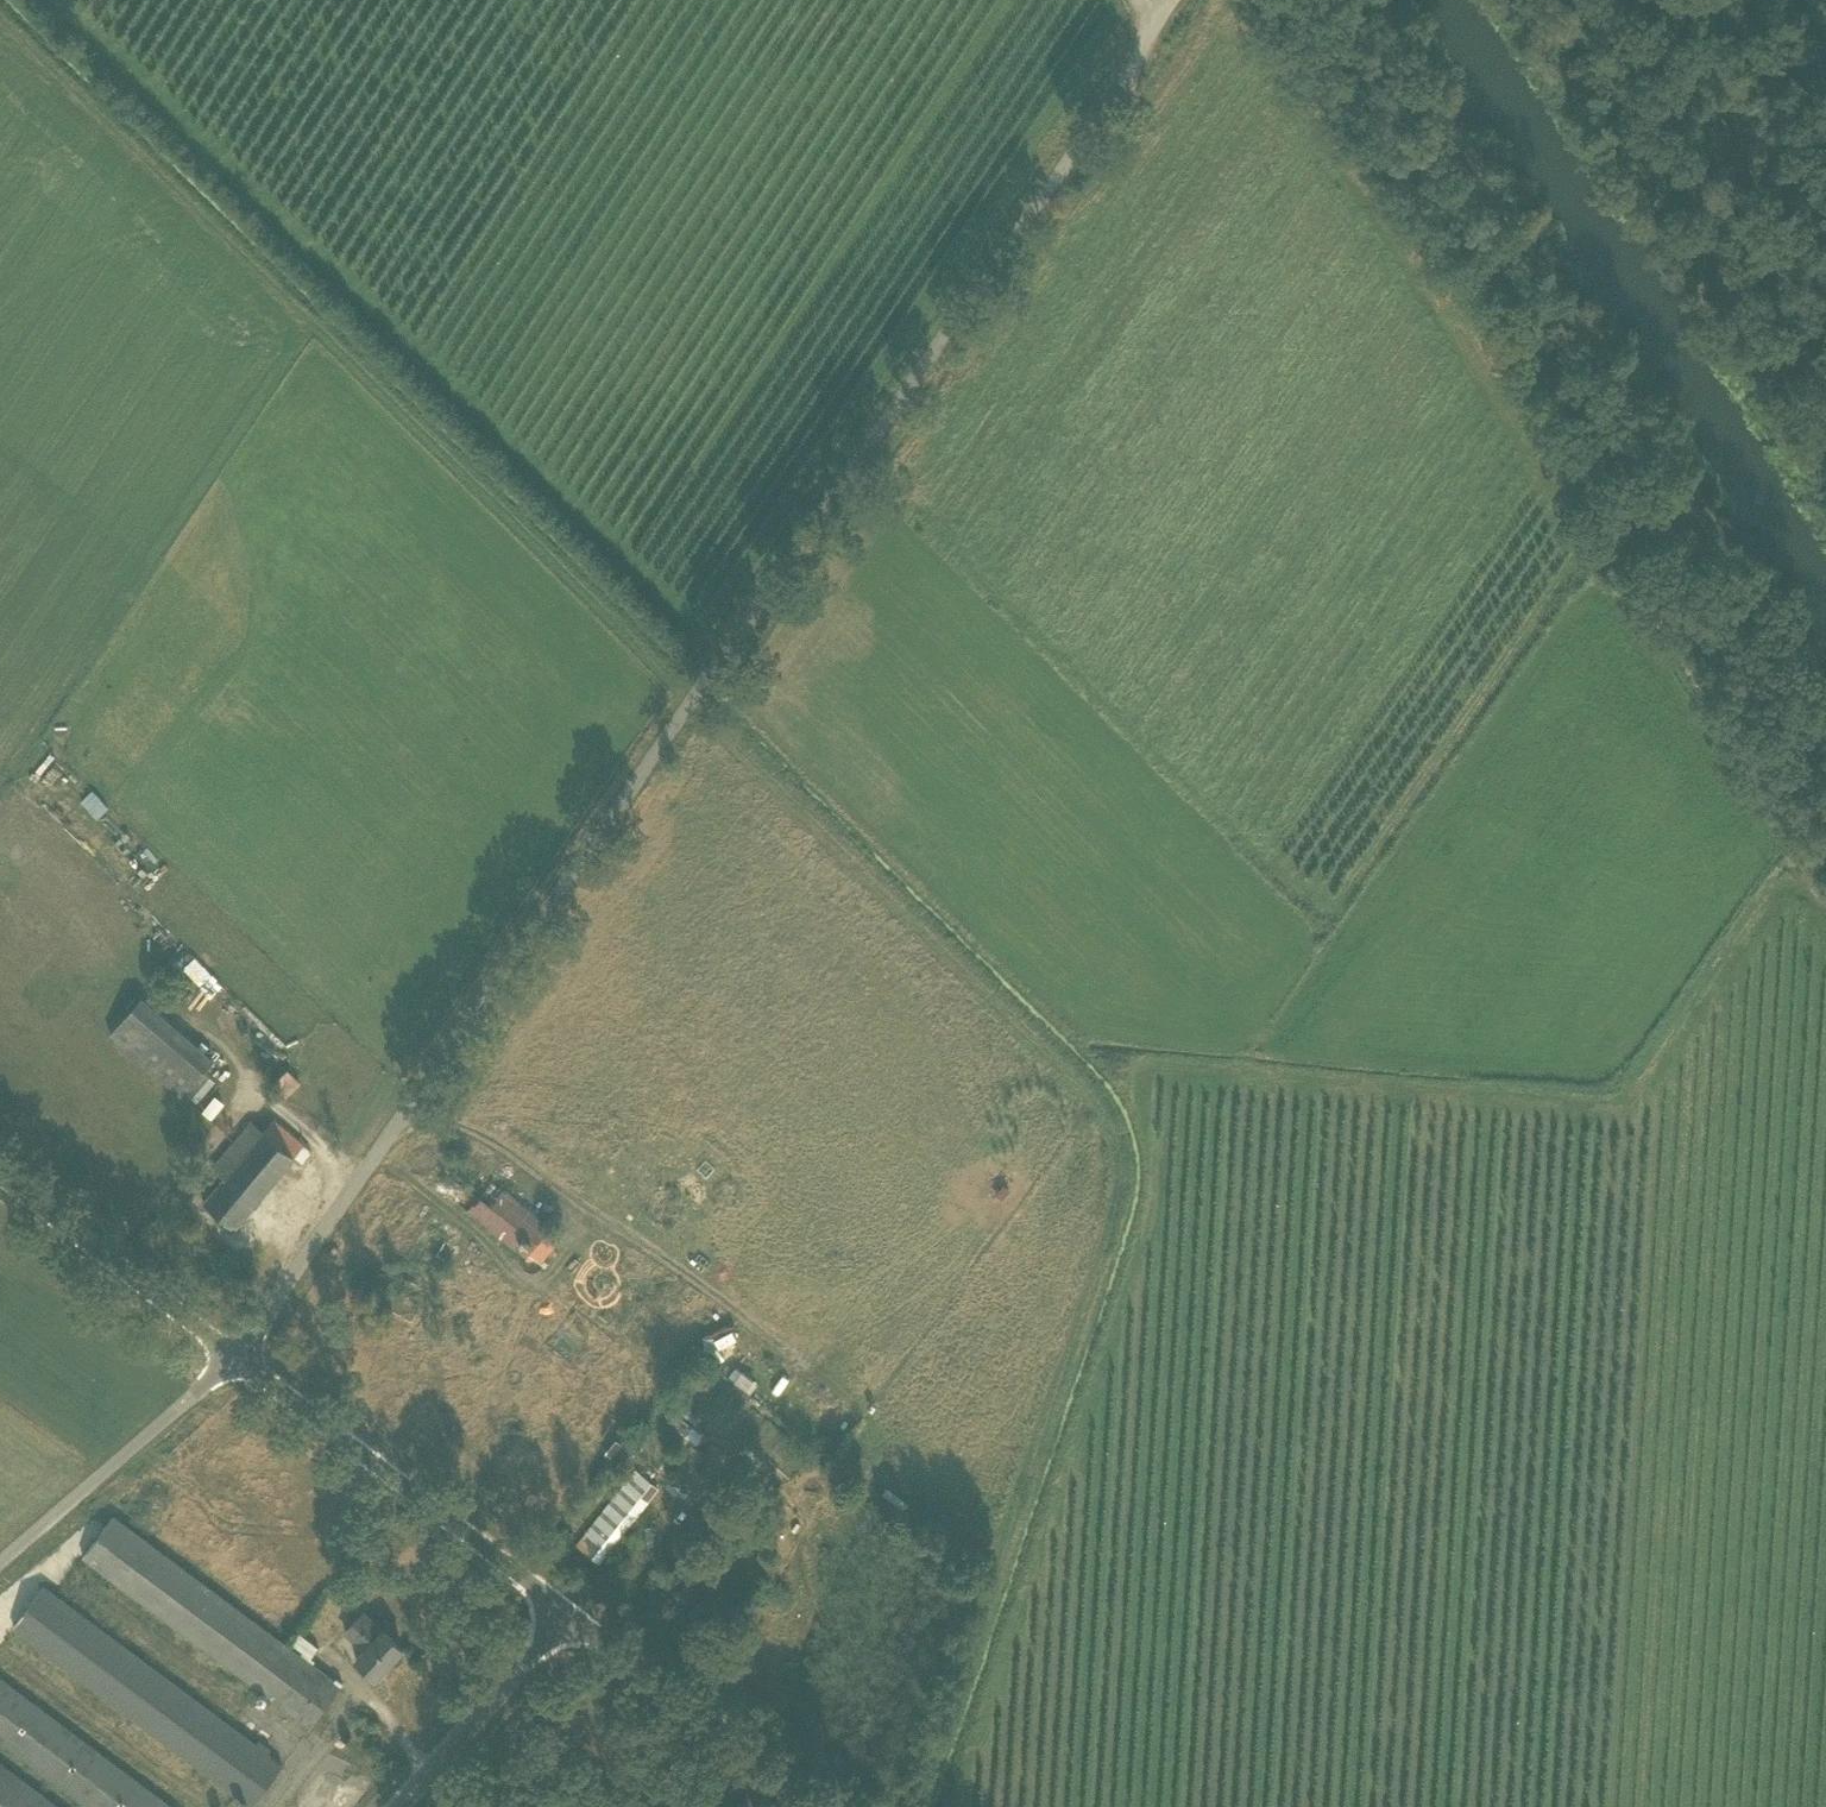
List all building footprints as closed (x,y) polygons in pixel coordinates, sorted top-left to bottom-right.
[(182,1096),(187,1092),(204,1070),(214,1060),(143,998),(110,1033),(182,1096)] [(273,1120),(264,1130),(252,1120),(212,1168),(224,1178),(204,1203),(235,1229),(295,1156),(302,1162),(312,1151),(273,1120)] [(472,1180),(456,1211),(535,1253),(552,1222),(472,1180)] [(736,1378),(751,1389),(757,1381),(742,1369),(736,1378)] [(753,1389),(710,1388),(708,1425),(752,1427),(753,1389)] [(577,1545),(600,1562),(657,1488),(635,1470),(577,1545)] [(176,1519),(148,1556),(183,1583),(211,1546),(176,1519)] [(42,1588),(11,1633),(259,1803),(290,1759),(42,1588)] [(376,1677),(403,1648),(364,1612),(349,1629),(372,1649),(360,1662),(376,1677)] [(310,1658),(317,1648),(298,1634),(291,1644),(310,1658)] [(297,1661),(277,1689),(331,1729),(351,1701),(297,1661)] [(0,1677),(0,1743),(89,1806),(182,1806),(0,1677)] [(0,1761),(0,1806),(66,1806),(0,1761)]
